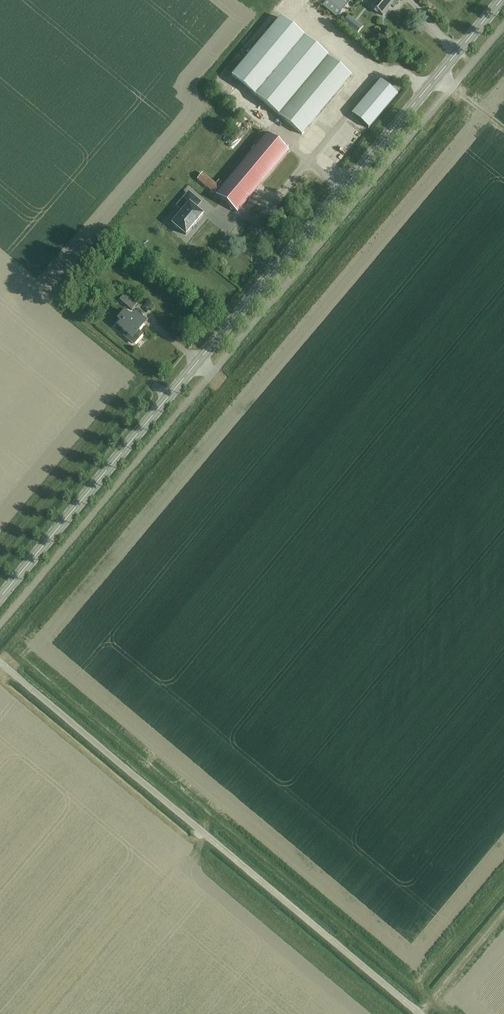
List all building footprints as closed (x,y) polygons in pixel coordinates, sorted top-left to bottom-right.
[(371,7),(384,17),(392,7),(395,9),(402,0),(377,0),(371,7)] [(350,76),(280,19),(232,78),(301,135),(350,76)] [(360,28),(355,23),(350,29),(356,33),(360,28)] [(380,80),(352,115),(368,128),(396,94),(380,80)] [(236,140),(244,130),(241,128),(233,138),(236,140)] [(288,151),(267,134),(216,196),(236,213),(288,151)] [(197,180),(214,194),(219,187),(203,173),(197,180)] [(188,205),(171,224),(184,236),(191,228),(192,229),(195,224),(201,216),(191,207),(196,201),(188,194),(182,200),(188,205)] [(137,303),(125,293),(120,299),(132,309),(137,303)] [(134,312),(131,316),(124,311),(116,319),(120,322),(117,325),(126,334),(124,336),(133,344),(140,335),(136,331),(145,321),(134,312)]
